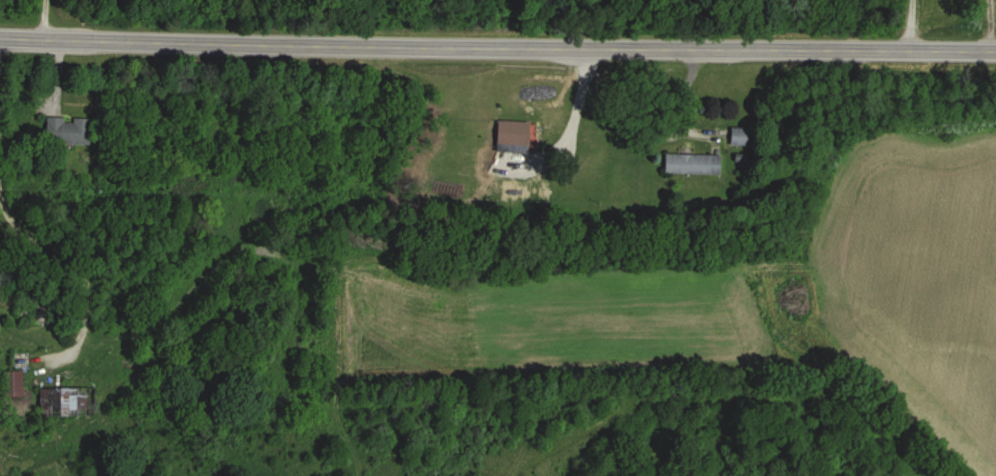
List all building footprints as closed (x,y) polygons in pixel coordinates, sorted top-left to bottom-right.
[(69,119),(52,118),(51,144),(94,145),(94,121),(69,120),(69,119)] [(670,175),(724,176),(725,156),(671,155),(670,175)] [(46,390),(46,418),(93,417),(92,389),(46,390)]
